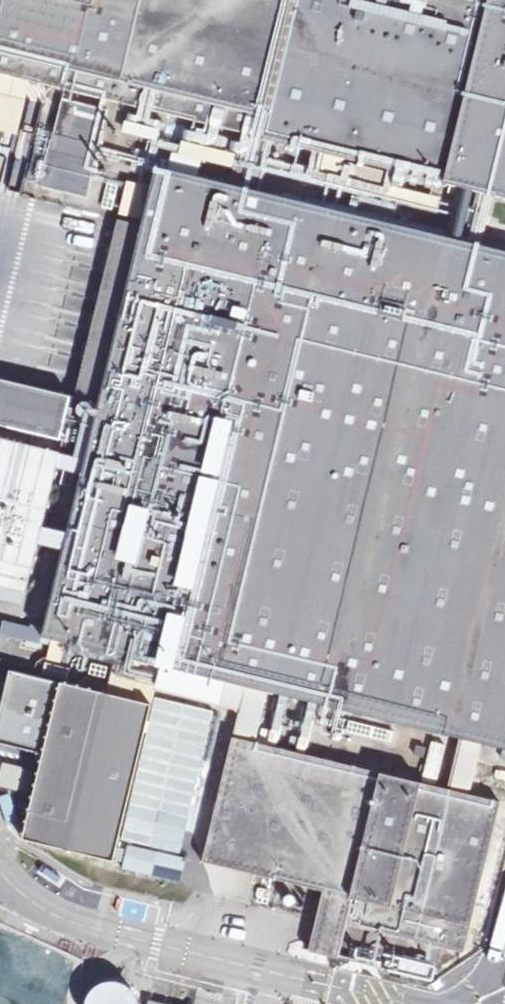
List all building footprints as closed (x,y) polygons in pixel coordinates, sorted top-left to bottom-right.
[(29,102),(33,83),(245,134),(233,183),(161,166),(142,226),(116,219),(72,398),(0,381),(0,427),(91,448),(87,460),(0,440),(0,588),(26,594),(56,467),(84,475),(43,638),(143,662),(133,700),(63,684),(23,842),(115,865),(159,691),(242,712),(206,862),(284,883),(279,909),(313,919),(306,951),(436,982),(444,949),(468,953),(504,803),(473,795),(485,744),(504,749),(504,250),(484,245),(497,196),(504,198),(504,0),(0,0),(0,95),(29,102)] [(108,113),(66,104),(45,191),(89,201),(108,113)] [(420,775),(439,779),(447,744),(428,739),(420,775)] [(0,768),(0,785),(21,790),(27,768),(2,761),(0,768)] [(13,832),(16,820),(0,816),(0,828),(13,832)] [(86,990),(83,998),(82,1003),(143,1003),(143,1000),(139,990),(128,979),(114,975),(105,976),(98,979),(91,984),(86,990)]
